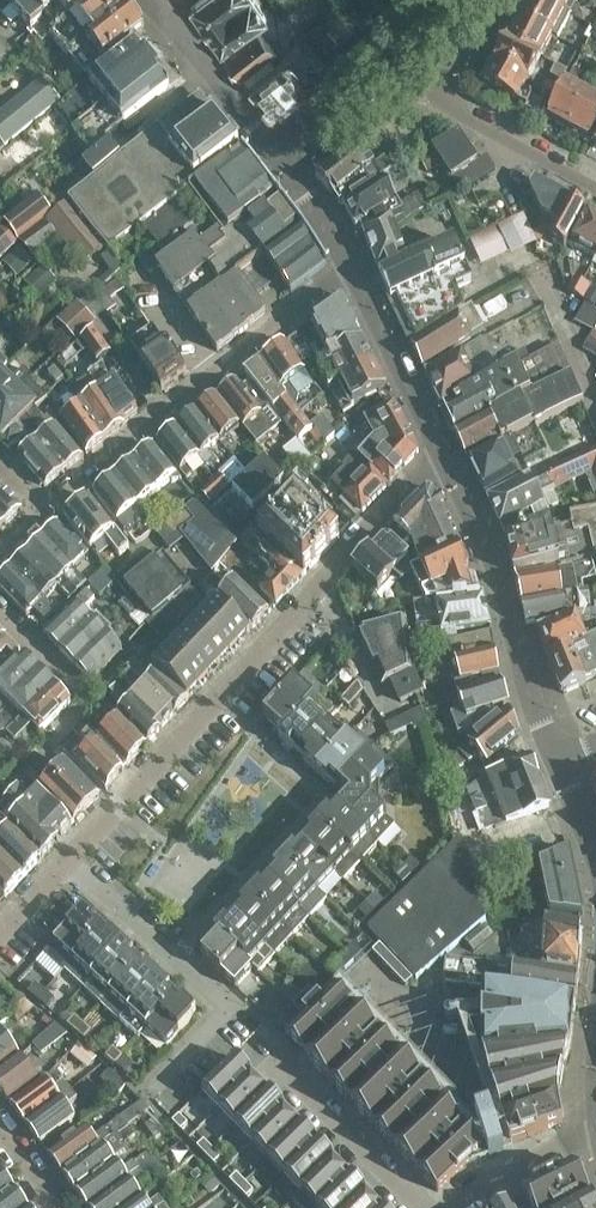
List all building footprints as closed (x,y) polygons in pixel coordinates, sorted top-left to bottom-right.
[(10,6),(22,20),(40,3),(43,6),(50,0),(17,0),(10,6)] [(43,6),(40,3),(22,20),(43,43),(51,37),(97,0),(50,0),(43,6)] [(119,0),(97,0),(51,37),(67,57),(126,8),(119,0)] [(258,0),(200,0),(192,7),(223,51),(267,13),(258,0)] [(521,19),(553,36),(565,14),(538,0),(531,0),(521,19)] [(565,14),(572,0),(538,0),(565,14)] [(145,30),(126,8),(67,57),(86,80),(145,30)] [(580,22),(590,27),(595,19),(584,13),(580,22)] [(521,19),(509,42),(541,59),(553,36),(521,19)] [(224,52),(242,77),(278,47),(260,21),(224,52)] [(301,41),(251,83),(274,110),(324,68),(301,41)] [(507,41),(495,63),(529,81),(541,59),(509,42),(507,41)] [(95,112),(152,65),(146,57),(146,52),(141,46),(136,45),(135,44),(78,92),(95,112)] [(591,45),(586,54),(595,59),(595,48),(591,45)] [(529,81),(495,63),(483,85),(538,114),(543,104),(523,93),(529,81)] [(152,65),(115,96),(95,112),(112,133),(169,86),(168,84),(169,79),(164,73),(159,73),(152,65)] [(568,78),(577,83),(583,73),(574,68),(568,78)] [(4,147),(60,101),(43,80),(0,116),(0,141),(4,147)] [(557,124),(568,130),(586,95),(575,89),(577,84),(568,80),(548,117),(555,121),(557,124)] [(568,130),(579,136),(583,135),(590,139),(595,127),(595,100),(586,95),(568,130)] [(215,115),(200,96),(114,165),(69,202),(105,247),(109,252),(143,225),(189,189),(198,182),(172,149),(215,115)] [(230,134),(215,115),(172,149),(198,182),(242,149),(238,144),(239,143),(231,133),(230,134)] [(452,180),(453,180),(478,163),(477,162),(459,133),(433,150),(442,164),(452,180)] [(246,146),(242,149),(198,182),(189,189),(207,212),(216,222),(225,235),(269,201),(281,192),(264,169),(246,146)] [(343,204),(382,181),(392,174),(385,164),(375,171),(359,147),(316,177),(331,194),(332,194),(338,202),(340,206),(343,204)] [(433,150),(420,158),(428,172),(442,164),(433,150)] [(478,163),(453,180),(461,192),(495,168),(487,156),(477,162),(478,163)] [(524,176),(516,172),(512,179),(520,183),(524,176)] [(23,208),(39,196),(49,187),(38,173),(12,194),(23,208)] [(361,229),(363,234),(392,222),(404,217),(382,181),(343,205),(355,227),(356,229),(358,230),(360,230),(361,229)] [(533,227),(538,240),(551,236),(569,201),(536,184),(531,192),(543,216),(539,225),(533,227)] [(189,189),(143,225),(169,258),(216,222),(207,212),(189,189)] [(306,225),(281,192),(269,201),(273,206),(225,246),(226,259),(240,277),(306,225)] [(402,202),(410,217),(427,209),(419,193),(402,202)] [(273,206),(269,201),(225,235),(216,222),(169,258),(158,267),(177,294),(216,264),(217,266),(226,259),(225,246),(273,206)] [(566,248),(586,210),(569,201),(551,236),(549,239),(566,248)] [(82,266),(105,247),(69,202),(53,214),(44,221),(58,238),(60,237),(82,266)] [(595,258),(595,256),(595,216),(590,212),(572,245),(595,258)] [(10,227),(21,240),(38,227),(37,226),(27,213),(10,227)] [(34,257),(58,238),(44,221),(37,226),(38,227),(21,240),(34,257)] [(380,276),(398,312),(413,344),(460,317),(465,314),(455,289),(471,282),(454,245),(408,264),(406,258),(412,255),(406,239),(400,242),(392,222),(363,234),(380,275),(380,276)] [(330,263),(306,225),(240,277),(254,297),(281,278),(291,294),(330,263)] [(1,260),(19,242),(3,226),(0,228),(0,258),(1,260)] [(3,261),(18,275),(32,261),(18,246),(3,261)] [(240,277),(226,259),(217,266),(216,264),(177,294),(191,314),(191,313),(192,314),(208,302),(223,290),(240,277)] [(254,296),(240,277),(223,290),(249,327),(265,314),(254,296)] [(589,287),(572,277),(565,290),(582,299),(589,287)] [(45,303),(59,316),(77,299),(64,285),(45,303)] [(223,290),(208,302),(233,339),(249,327),(223,290)] [(360,333),(343,297),(312,322),(327,352),(360,333)] [(82,338),(100,318),(80,300),(62,319),(82,338)] [(208,302),(192,314),(217,351),(233,339),(208,302)] [(594,331),(595,327),(595,309),(585,303),(576,323),(594,331)] [(413,344),(412,344),(423,367),(485,333),(472,310),(413,344)] [(82,337),(99,360),(114,349),(97,327),(82,337)] [(129,345),(138,356),(162,392),(187,375),(154,328),(129,345)] [(317,368),(326,385),(374,361),(362,338),(329,356),(317,368)] [(589,339),(583,349),(595,356),(595,342),(589,339)] [(287,399),(274,410),(300,442),(313,431),(291,403),(299,397),(289,383),(305,371),(285,343),(260,362),(287,399)] [(426,372),(442,406),(478,387),(467,363),(483,355),(478,346),(426,372)] [(442,406),(455,433),(572,377),(559,346),(484,384),(478,387),(442,406)] [(374,361),(326,385),(341,413),(353,403),(386,385),(374,361)] [(274,410),(287,399),(260,362),(246,374),(274,410)] [(96,392),(78,406),(105,440),(124,425),(123,424),(137,413),(101,368),(86,380),(96,392)] [(469,459),(512,438),(546,421),(568,411),(583,404),(572,377),(455,433),(468,460),(469,459)] [(18,390),(11,384),(8,387),(0,379),(0,408),(18,390)] [(0,408),(0,439),(12,451),(37,427),(26,416),(31,411),(22,402),(25,398),(35,408),(45,398),(28,381),(18,390),(0,408)] [(263,413),(237,383),(236,382),(218,396),(244,428),(263,413)] [(217,396),(197,413),(220,441),(240,425),(217,396)] [(358,457),(366,465),(372,470),(373,468),(390,483),(405,466),(419,452),(394,402),(365,419),(376,437),(358,457)] [(105,440),(78,406),(61,419),(86,455),(105,440)] [(197,413),(178,428),(201,456),(200,457),(205,462),(212,457),(207,451),(220,441),(197,413)] [(311,425),(326,441),(337,432),(322,415),(311,425)] [(56,426),(38,440),(64,472),(83,457),(56,426)] [(201,456),(178,428),(158,444),(186,480),(193,475),(187,467),(200,457),(201,456)] [(512,438),(469,459),(470,462),(469,463),(484,492),(485,492),(486,494),(518,478),(511,464),(522,459),(512,438)] [(64,472),(38,440),(18,456),(45,487),(64,472)] [(295,441),(283,452),(297,467),(308,457),(295,441)] [(154,447),(133,463),(156,491),(171,480),(173,482),(182,481),(177,475),(154,447)] [(564,517),(570,516),(595,510),(595,500),(585,474),(595,469),(595,451),(518,485),(487,499),(501,526),(545,506),(539,494),(551,489),(564,517)] [(388,486),(372,470),(366,465),(354,455),(344,466),(347,469),(332,485),(345,497),(334,507),(352,525),(363,513),(388,486)] [(236,460),(219,475),(229,486),(246,470),(236,460)] [(284,480),(276,470),(275,471),(264,460),(233,490),(253,510),(284,480)] [(133,463),(115,478),(137,506),(156,491),(133,463)] [(229,486),(219,475),(211,483),(201,494),(210,504),(229,486)] [(137,506),(115,478),(94,494),(117,523),(137,506)] [(6,526),(22,509),(0,487),(0,520),(6,526)] [(260,534),(304,576),(305,576),(339,539),(303,504),(310,496),(302,489),(260,534)] [(425,546),(432,561),(459,549),(461,547),(444,509),(444,508),(440,501),(439,501),(433,491),(425,490),(425,491),(394,524),(412,541),(415,550),(425,546)] [(106,538),(120,556),(129,549),(89,498),(64,518),(90,550),(106,538)] [(185,529),(180,533),(212,574),(238,543),(230,537),(201,501),(197,501),(186,510),(195,521),(185,529)] [(176,518),(185,529),(195,521),(186,510),(176,518)] [(564,517),(552,519),(505,535),(506,541),(515,573),(515,575),(595,555),(595,510),(570,516),(564,517)] [(176,537),(180,533),(185,529),(176,518),(166,525),(176,537)] [(59,524),(43,539),(73,570),(89,555),(59,524)] [(142,541),(152,532),(145,524),(130,536),(136,543),(142,541)] [(166,545),(176,537),(166,525),(156,533),(166,545)] [(304,576),(260,534),(252,527),(239,540),(259,558),(269,568),(257,581),(264,588),(261,591),(276,605),(304,576)] [(354,568),(378,591),(394,574),(402,582),(409,574),(406,557),(385,537),(371,553),(370,551),(354,568)] [(43,539),(27,554),(58,586),(65,579),(78,591),(86,583),(73,570),(43,539)] [(459,549),(432,561),(421,567),(425,577),(417,581),(428,603),(474,595),(459,549)] [(27,554),(11,570),(42,601),(58,586),(27,554)] [(148,623),(149,625),(153,629),(153,630),(162,638),(186,612),(199,598),(188,584),(164,554),(125,586),(152,619),(148,623)] [(595,556),(595,555),(515,575),(515,577),(522,606),(589,596),(589,594),(571,597),(595,556)] [(11,570),(0,581),(0,590),(26,617),(34,609),(46,622),(54,614),(42,602),(42,601),(11,570)] [(217,603),(219,605),(251,634),(269,614),(236,583),(229,576),(221,584),(228,591),(217,603)] [(44,634),(60,650),(90,620),(82,612),(95,599),(87,591),(75,604),(44,634)] [(491,627),(483,594),(435,602),(441,636),(455,633),(491,627)] [(522,606),(527,625),(536,622),(595,614),(595,600),(590,601),(589,596),(522,606)] [(219,605),(196,629),(228,659),(251,634),(219,605)] [(536,622),(540,633),(539,633),(549,662),(595,642),(595,614),(536,622)] [(60,650),(75,666),(106,636),(90,620),(60,650)] [(358,635),(383,686),(412,672),(406,623),(358,635)] [(196,629),(176,650),(208,680),(228,659),(196,629)] [(455,633),(441,636),(442,642),(450,640),(456,639),(455,633)] [(450,640),(460,697),(496,683),(494,673),(498,673),(492,633),(456,639),(450,640)] [(106,636),(75,666),(91,682),(122,652),(106,636)] [(327,648),(336,656),(343,649),(338,637),(327,648)] [(4,666),(20,650),(10,640),(0,649),(0,662),(4,666)] [(549,662),(562,694),(595,680),(595,642),(549,662)] [(176,650),(157,671),(188,701),(208,680),(176,650)] [(9,700),(39,670),(24,654),(0,677),(0,692),(9,700)] [(144,659),(130,674),(174,716),(188,701),(157,671),(144,659)] [(9,700),(24,716),(55,686),(39,670),(9,700)] [(281,725),(286,730),(287,730),(311,705),(312,706),(315,702),(315,701),(319,697),(325,691),(305,672),(264,716),(278,729),(281,725)] [(140,693),(132,703),(131,703),(161,730),(174,716),(130,674),(125,679),(140,693)] [(421,694),(414,678),(394,686),(401,702),(421,694)] [(359,681),(348,692),(358,700),(364,693),(359,681)] [(459,738),(490,725),(497,720),(493,710),(507,704),(508,705),(509,704),(500,681),(496,683),(460,697),(458,697),(464,714),(452,719),(459,738)] [(15,725),(6,733),(15,742),(32,724),(40,733),(71,702),(55,686),(24,716),(15,725)] [(118,718),(119,719),(147,745),(161,730),(131,703),(132,703),(116,689),(111,694),(126,708),(118,718)] [(358,700),(348,692),(340,701),(349,709),(358,700)] [(296,746),(302,751),(329,722),(337,713),(319,697),(315,701),(315,702),(312,706),(311,705),(287,730),(286,730),(279,737),(293,750),(296,746)] [(497,720),(490,725),(468,744),(447,763),(456,774),(478,755),(487,765),(519,737),(521,735),(520,732),(511,709),(510,708),(497,720)] [(422,709),(397,721),(402,732),(413,726),(415,730),(426,726),(422,709)] [(6,733),(15,725),(3,713),(0,716),(0,727),(6,733)] [(119,719),(98,741),(99,742),(126,767),(147,745),(119,719)] [(402,732),(397,721),(385,726),(390,737),(402,732)] [(304,760),(317,772),(348,739),(329,722),(302,751),(307,757),(304,760)] [(99,742),(98,741),(82,725),(75,732),(93,749),(79,763),(106,789),(124,771),(96,745),(99,742)] [(333,780),(342,789),(377,750),(357,730),(349,740),(348,739),(317,772),(330,784),(333,780)] [(342,789),(351,797),(381,796),(380,780),(394,765),(377,750),(342,789)] [(487,775),(486,774),(466,792),(476,833),(491,827),(492,829),(507,823),(507,824),(551,806),(531,756),(487,775)] [(66,763),(52,778),(86,810),(99,796),(66,763)] [(26,781),(40,794),(73,825),(86,810),(52,778),(44,786),(32,775),(26,781)] [(18,789),(11,797),(58,841),(73,825),(40,794),(32,802),(18,789)] [(351,797),(340,809),(378,844),(395,826),(386,818),(387,817),(381,811),(381,796),(351,797)] [(21,820),(12,830),(42,859),(59,842),(58,841),(11,797),(4,804),(21,820)] [(331,811),(319,824),(361,863),(378,844),(340,809),(334,814),(331,811)] [(26,876),(42,859),(12,830),(0,819),(0,852),(26,876)] [(305,846),(335,873),(344,881),(361,863),(319,824),(307,837),(310,840),(305,846)] [(416,979),(486,921),(472,883),(471,885),(461,876),(469,865),(471,865),(463,842),(458,842),(369,929),(416,979)] [(296,848),(284,860),(318,892),(319,891),(335,873),(305,846),(300,851),(296,848)] [(540,865),(543,879),(575,873),(571,851),(570,851),(554,858),(540,865)] [(0,852),(0,893),(5,899),(26,876),(0,852)] [(412,859),(403,868),(411,876),(420,867),(412,859)] [(276,877),(271,882),(310,919),(328,899),(319,891),(318,892),(284,860),(272,873),(276,877)] [(411,876),(403,868),(394,876),(403,885),(411,876)] [(543,879),(548,901),(580,894),(575,873),(543,879)] [(262,884),(250,897),(293,937),(310,919),(271,882),(266,888),(262,884)] [(376,894),(367,903),(376,911),(384,902),(376,894)] [(580,894),(548,901),(550,914),(584,916),(580,894)] [(242,914),(237,919),(276,956),(293,937),(250,897),(238,910),(242,914)] [(376,911),(367,903),(358,911),(367,920),(376,911)] [(63,972),(65,970),(104,928),(91,916),(87,920),(81,914),(44,954),(63,972)] [(215,935),(219,939),(220,938),(250,965),(250,964),(254,968),(260,973),(276,956),(237,919),(232,925),(228,921),(215,935)] [(543,969),(579,972),(581,954),(583,935),(580,934),(581,922),(562,921),(547,920),(546,932),(543,969)] [(65,970),(84,987),(119,949),(113,944),(117,940),(104,928),(65,970)] [(220,938),(219,939),(223,942),(219,947),(215,943),(202,957),(235,988),(254,968),(250,964),(250,965),(220,938)] [(354,944),(346,953),(354,962),(363,953),(354,944)] [(373,951),(406,986),(413,979),(380,944),(373,951)] [(84,987),(102,1004),(141,962),(128,950),(124,954),(119,949),(84,987)] [(354,962),(346,953),(337,961),(345,970),(354,962)] [(102,1004),(120,1021),(156,983),(150,978),(154,974),(141,962),(102,1004)] [(342,981),(335,988),(334,987),(285,1035),(295,1046),(438,1192),(477,1154),(480,1158),(489,1155),(490,1157),(504,1152),(504,1150),(503,1150),(501,1145),(510,1142),(510,1143),(564,1124),(560,1098),(560,1097),(564,1072),(571,1047),(580,977),(515,969),(515,970),(447,962),(444,982),(484,1094),(460,1103),(352,991),(342,981)] [(318,979),(310,988),(318,997),(327,988),(318,979)] [(138,1038),(146,1030),(177,996),(165,985),(161,988),(156,983),(120,1021),(138,1038)] [(28,993),(47,1009),(55,999),(36,984),(28,993)] [(318,997),(310,988),(301,997),(309,1005),(318,997)] [(177,996),(146,1030),(166,1048),(193,1018),(187,1012),(190,1008),(177,996)] [(24,1000),(12,1015),(17,1022),(35,1009),(24,1000)] [(274,1023),(282,1032),(291,1023),(283,1014),(274,1023)] [(67,1025),(86,1041),(93,1031),(75,1016),(67,1025)] [(20,1057),(0,1031),(0,1072),(20,1057)] [(97,1059),(80,1045),(71,1055),(85,1067),(91,1066),(97,1059)] [(105,1057),(124,1073),(132,1064),(113,1048),(105,1057)] [(20,1057),(0,1072),(0,1090),(11,1105),(39,1083),(20,1057)] [(202,1091),(220,1109),(253,1077),(236,1059),(202,1091)] [(126,1087),(112,1073),(105,1082),(118,1096),(126,1087)] [(220,1109),(236,1126),(269,1093),(253,1077),(220,1109)] [(45,1079),(39,1083),(11,1105),(26,1125),(70,1091),(63,1082),(53,1090),(45,1079)] [(70,1091),(26,1125),(41,1145),(75,1119),(67,1108),(77,1100),(70,1091)] [(236,1126),(253,1143),(286,1110),(269,1093),(236,1126)] [(253,1143),(269,1159),(302,1127),(286,1110),(253,1143)] [(172,1121),(181,1130),(188,1123),(179,1115),(172,1121)] [(49,1157),(64,1176),(126,1128),(119,1118),(107,1127),(108,1129),(94,1140),(86,1129),(49,1157)] [(269,1159),(285,1176),(319,1144),(302,1127),(269,1159)] [(64,1176),(77,1193),(116,1164),(131,1154),(124,1144),(133,1138),(126,1128),(64,1176)] [(197,1147),(206,1156),(213,1149),(204,1140),(197,1147)] [(285,1176),(302,1193),(335,1160),(319,1144),(285,1176)] [(213,1149),(206,1156),(214,1164),(221,1157),(213,1149)] [(88,1207),(93,1207),(156,1161),(151,1153),(139,1162),(138,1161),(123,1173),(116,1164),(77,1193),(88,1207)] [(351,1177),(335,1160),(302,1193),(293,1201),(300,1207),(320,1207),(351,1177)] [(142,1199),(135,1190),(163,1169),(156,1161),(93,1207),(129,1207),(142,1199)] [(524,1197),(530,1207),(572,1207),(590,1197),(574,1169),(557,1178),(557,1179),(552,1181),(533,1192),(526,1196),(524,1197)] [(15,1191),(0,1172),(0,1202),(15,1191)] [(230,1181),(238,1189),(245,1182),(237,1174),(230,1181)] [(368,1194),(351,1177),(320,1207),(353,1207),(368,1194)] [(245,1182),(238,1189),(247,1198),(254,1191),(245,1182)] [(15,1191),(0,1202),(0,1207),(27,1207),(15,1191)] [(368,1194),(353,1207),(381,1207),(368,1194)] [(231,1196),(225,1202),(231,1207),(237,1207),(240,1205),(231,1196)] [(510,1205),(512,1207),(530,1207),(524,1197),(510,1205)] [(158,1200),(148,1207),(142,1199),(129,1207),(164,1207),(158,1200)] [(593,1202),(592,1200),(591,1201),(579,1207),(595,1207),(593,1202)]
